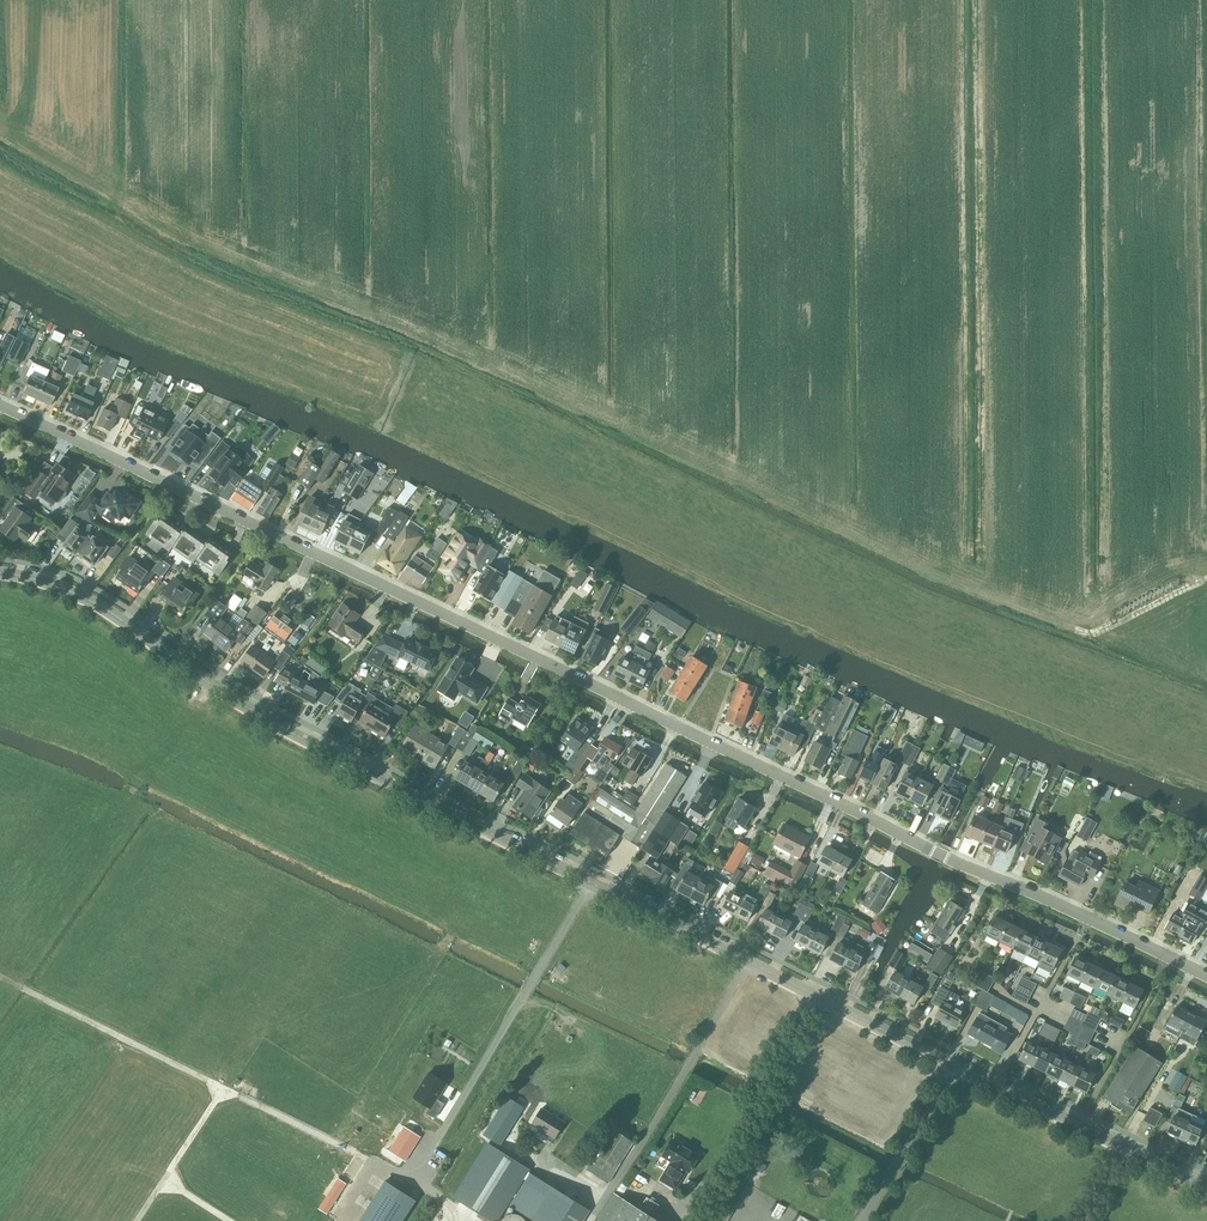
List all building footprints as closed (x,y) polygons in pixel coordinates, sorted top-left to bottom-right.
[(0,350),(0,358),(3,359),(14,338),(8,335),(0,350)] [(14,340),(5,359),(17,366),(27,347),(14,340)] [(118,361),(106,355),(97,376),(109,381),(110,378),(111,379),(117,366),(116,366),(118,361)] [(69,356),(62,370),(74,376),(81,361),(80,361),(69,356)] [(37,400),(44,384),(39,381),(44,370),(36,366),(31,378),(29,377),(22,393),(37,400)] [(125,370),(117,366),(111,379),(113,380),(117,371),(123,374),(125,370)] [(44,384),(37,400),(50,406),(58,390),(56,389),(61,377),(53,374),(48,386),(44,384)] [(89,403),(95,390),(87,386),(81,399),(73,395),(66,411),(77,416),(77,417),(86,421),(93,405),(89,403)] [(124,419),(131,406),(116,399),(111,409),(110,409),(109,412),(103,410),(95,426),(109,432),(116,416),(124,419)] [(156,414),(148,410),(137,405),(128,422),(134,425),(130,435),(143,441),(146,436),(153,419),(156,414)] [(181,410),(175,419),(172,422),(156,414),(153,419),(146,436),(158,442),(162,435),(169,438),(188,415),(181,410)] [(201,465),(225,434),(220,430),(216,435),(209,436),(201,430),(195,438),(187,432),(172,452),(189,464),(193,459),(201,465)] [(239,449),(237,448),(233,453),(230,451),(231,449),(222,442),(210,457),(217,463),(213,468),(215,469),(210,475),(215,479),(214,481),(220,486),(221,484),(224,486),(228,480),(234,484),(242,473),(237,469),(242,463),(241,463),(247,456),(239,449)] [(323,482),(340,457),(332,452),(321,469),(316,479),(323,482)] [(299,482),(309,489),(316,479),(321,469),(311,463),(299,482)] [(276,464),(261,489),(267,493),(283,468),(276,464)] [(358,498),(373,473),(359,464),(343,490),(358,498)] [(67,493),(65,492),(75,477),(58,465),(49,479),(39,472),(25,492),(36,499),(42,490),(58,501),(59,499),(61,500),(63,500),(67,495),(67,493)] [(405,505),(419,487),(404,480),(405,489),(396,500),(405,505)] [(250,509),(261,492),(244,482),(240,488),(239,487),(232,498),(250,509)] [(267,518),(281,495),(270,489),(256,512),(267,518)] [(416,491),(410,498),(419,505),(425,497),(416,491)] [(130,518),(141,503),(125,492),(123,495),(121,494),(114,495),(113,497),(110,494),(103,504),(91,495),(80,512),(92,520),(99,510),(114,521),(116,518),(119,518),(124,518),(127,516),(130,518)] [(35,530),(27,524),(31,519),(22,512),(26,506),(12,496),(0,512),(0,514),(5,518),(8,514),(12,517),(1,531),(5,534),(5,536),(10,539),(11,538),(15,541),(19,536),(27,541),(35,530)] [(315,516),(322,503),(310,497),(298,523),(309,529),(315,516)] [(315,516),(309,529),(321,534),(333,508),(322,503),(315,516)] [(383,534),(399,513),(389,508),(377,531),(383,534)] [(393,541),(408,517),(401,513),(386,536),(393,541)] [(362,520),(349,514),(335,541),(347,548),(358,527),(362,520)] [(171,548),(184,530),(163,515),(147,536),(169,551),(171,548)] [(71,519),(57,538),(63,542),(65,539),(69,542),(65,547),(77,555),(79,553),(79,552),(89,537),(78,529),(80,526),(71,519)] [(196,559),(208,542),(187,527),(184,530),(171,548),(193,563),(196,559)] [(358,527),(347,548),(360,554),(371,533),(358,527)] [(404,562),(419,538),(405,530),(390,554),(386,551),(379,563),(398,574),(405,563),(404,562)] [(89,537),(79,552),(79,553),(82,555),(82,556),(85,558),(85,560),(90,564),(93,564),(96,566),(106,552),(115,559),(122,549),(117,545),(115,547),(109,548),(90,535),(89,537)] [(455,579),(456,578),(458,580),(469,562),(476,566),(488,546),(479,540),(476,546),(459,535),(445,557),(448,559),(442,570),(449,574),(448,575),(448,576),(448,577),(448,578),(449,578),(449,579),(450,580),(451,580),(452,580),(453,580),(454,580),(455,579)] [(437,562),(449,544),(438,537),(426,554),(437,562)] [(208,542),(196,559),(217,574),(232,553),(211,539),(208,542)] [(488,546),(476,566),(477,567),(475,569),(483,573),(473,591),(491,601),(506,575),(488,565),(496,551),(488,546)] [(423,582),(432,568),(415,556),(405,570),(423,582)] [(138,594),(153,573),(131,558),(117,578),(138,594)] [(171,564),(164,559),(162,562),(161,561),(159,564),(157,564),(154,568),(153,571),(161,576),(164,576),(171,564)] [(265,592),(278,571),(267,564),(264,570),(252,563),(245,574),(257,582),(255,585),(265,592)] [(581,568),(571,583),(578,588),(588,573),(581,568)] [(504,611),(516,618),(513,624),(524,630),(524,629),(530,633),(560,579),(544,570),(535,585),(510,571),(507,576),(506,575),(491,601),(505,609),(504,611)] [(183,615),(197,594),(176,579),(161,600),(183,615)] [(608,583),(595,607),(604,612),(617,588),(608,583)] [(215,641),(227,625),(219,619),(227,609),(217,601),(208,613),(213,617),(202,631),(215,641)] [(648,616),(647,617),(665,627),(674,612),(672,611),(666,607),(657,601),(648,616)] [(254,628),(255,628),(256,629),(268,613),(257,605),(244,621),(254,628)] [(359,615),(343,605),(329,626),(345,637),(346,634),(359,643),(367,631),(358,625),(357,626),(353,623),(359,615)] [(632,615),(622,628),(630,635),(647,614),(648,612),(642,608),(636,616),(633,614),(632,615)] [(284,642),(296,625),(278,612),(266,629),(284,642)] [(665,627),(682,638),(691,623),(674,612),(665,627)] [(558,616),(547,640),(552,642),(551,643),(561,647),(572,623),(558,616)] [(572,623),(561,647),(569,651),(569,650),(575,653),(589,623),(576,617),(572,623)] [(307,618),(298,629),(305,634),(312,626),(311,625),(313,622),(307,618)] [(256,629),(255,628),(254,628),(244,621),(236,632),(227,625),(215,641),(228,650),(235,640),(243,646),(256,629)] [(591,643),(584,658),(587,659),(586,660),(595,665),(595,663),(598,665),(609,642),(609,641),(611,636),(595,628),(593,633),(592,634),(592,635),(588,642),(591,643)] [(429,670),(436,654),(428,650),(429,649),(416,643),(416,645),(407,641),(405,646),(393,640),(387,653),(399,659),(400,657),(429,670)] [(648,641),(643,649),(652,653),(656,645),(648,641)] [(629,681),(644,650),(636,646),(633,652),(636,653),(632,661),(624,657),(615,674),(629,681)] [(686,651),(678,646),(674,651),(683,657),(686,651)] [(279,671),(290,656),(283,652),(275,662),(254,647),(243,662),(264,678),(273,666),(279,671)] [(644,650),(629,681),(642,688),(651,670),(642,666),(646,659),(648,660),(652,654),(644,650)] [(307,666),(313,670),(322,677),(329,668),(313,655),(305,664),(307,666)] [(685,668),(700,678),(708,666),(693,657),(685,668)] [(479,702),(488,686),(474,678),(473,680),(468,677),(474,668),(458,658),(442,684),(458,694),(460,690),(479,702)] [(277,679),(289,685),(287,689),(300,696),(307,683),(310,677),(309,677),(313,670),(307,666),(300,679),(294,676),(295,673),(285,667),(277,679)] [(370,676),(376,680),(382,670),(376,666),(370,676)] [(665,672),(672,676),(675,671),(668,667),(665,672)] [(678,680),(693,690),(700,678),(685,668),(678,680)] [(322,677),(313,670),(309,677),(310,677),(307,683),(300,696),(314,704),(321,690),(314,686),(317,682),(318,682),(321,678),(322,677)] [(672,676),(665,672),(662,677),(668,681),(672,676)] [(805,674),(800,682),(808,686),(812,678),(805,674)] [(693,690),(678,680),(670,692),(685,701),(693,690)] [(735,695),(752,701),(757,687),(740,681),(735,695)] [(348,682),(343,691),(339,698),(344,702),(338,713),(351,721),(361,705),(364,701),(356,697),(359,693),(353,689),(355,686),(348,682)] [(765,684),(762,695),(770,698),(773,686),(765,684)] [(388,704),(376,696),(369,692),(364,701),(361,705),(367,709),(360,722),(372,729),(384,709),(388,704)] [(731,708),(747,714),(752,701),(735,695),(731,708)] [(825,729),(825,731),(830,733),(835,736),(838,729),(845,732),(859,702),(845,695),(843,701),(839,699),(825,729)] [(823,712),(816,725),(825,729),(839,699),(831,696),(823,712)] [(528,727),(541,706),(527,697),(524,702),(522,701),(520,703),(517,704),(509,699),(500,715),(508,720),(510,717),(528,727)] [(384,709),(372,729),(385,737),(392,724),(398,728),(408,712),(396,705),(391,713),(384,709)] [(419,707),(410,721),(416,725),(425,711),(419,707)] [(747,714),(731,708),(726,721),(743,727),(747,714)] [(783,744),(780,748),(794,755),(802,739),(808,742),(816,726),(816,725),(823,712),(816,709),(813,714),(811,713),(807,722),(804,720),(797,733),(790,729),(783,744)] [(754,716),(762,719),(764,713),(757,710),(754,716)] [(466,713),(460,723),(468,728),(475,718),(466,713)] [(782,720),(771,743),(780,748),(783,744),(790,729),(795,719),(785,714),(782,720)] [(762,719),(754,716),(752,722),(760,725),(762,719)] [(576,767),(589,748),(582,743),(592,729),(576,719),(563,738),(572,744),(570,748),(575,751),(565,765),(573,771),(576,767)] [(467,732),(465,731),(455,748),(470,757),(479,742),(472,738),(479,727),(473,723),(467,732)] [(419,758),(431,736),(415,727),(402,748),(419,758)] [(449,744),(455,748),(465,731),(459,727),(449,744)] [(857,760),(868,736),(855,729),(843,753),(848,756),(840,772),(851,777),(860,761),(857,760)] [(815,741),(806,760),(812,763),(813,765),(817,767),(819,767),(820,767),(830,748),(829,748),(835,736),(830,733),(824,745),(815,741)] [(431,736),(419,758),(435,767),(448,746),(431,736)] [(589,748),(576,767),(583,772),(601,784),(614,766),(609,763),(613,758),(614,759),(620,747),(605,739),(598,750),(591,746),(589,748)] [(905,763),(914,744),(907,741),(898,759),(905,763)] [(914,744),(905,763),(911,767),(921,748),(914,744)] [(868,758),(859,777),(862,778),(872,783),(887,750),(877,746),(871,760),(868,758)] [(641,776),(652,759),(640,752),(640,753),(632,749),(623,764),(630,769),(630,770),(631,771),(626,779),(633,784),(639,775),(641,776)] [(468,786),(484,759),(480,757),(472,765),(466,761),(455,779),(468,786)] [(512,771),(519,776),(527,761),(520,757),(512,771)] [(481,794),(491,776),(485,773),(488,762),(484,759),(468,786),(481,794)] [(885,789),(897,765),(885,759),(873,783),(885,789)] [(942,781),(950,766),(944,763),(936,778),(942,781)] [(621,835),(641,847),(657,857),(680,821),(663,811),(685,776),(666,764),(635,811),(632,809),(620,802),(600,789),(570,834),(606,856),(621,835)] [(1021,781),(1026,769),(1018,765),(1013,777),(1021,781)] [(615,766),(610,772),(616,777),(621,770),(615,766)] [(949,819),(959,800),(966,785),(952,777),(956,769),(950,766),(942,781),(948,784),(934,812),(949,819)] [(583,772),(576,767),(573,771),(574,771),(567,780),(574,785),(583,772)] [(909,799),(922,775),(909,769),(907,774),(906,774),(897,793),(909,799)] [(531,818),(550,792),(533,779),(533,780),(525,774),(517,785),(525,791),(515,806),(531,818)] [(935,781),(928,778),(922,775),(909,799),(922,806),(935,781)] [(1060,784),(1072,790),(1077,780),(1065,775),(1060,784)] [(491,776),(481,794),(494,801),(504,784),(491,776)] [(712,811),(722,793),(704,783),(690,807),(705,815),(708,809),(712,811)] [(627,791),(620,802),(632,809),(639,798),(627,791)] [(567,826),(583,805),(568,795),(563,804),(559,802),(546,821),(560,831),(564,824),(567,826)] [(983,795),(978,806),(985,808),(990,798),(983,795)] [(744,826),(755,808),(739,799),(728,817),(729,818),(725,823),(734,829),(738,822),(744,826)] [(997,801),(993,812),(1000,815),(1004,804),(997,801)] [(1010,807),(1006,817),(1013,820),(1017,810),(1010,807)] [(980,841),(989,822),(975,816),(967,835),(980,841)] [(1086,817),(1076,835),(1087,841),(1097,823),(1086,817)] [(1037,819),(1030,833),(1021,850),(1047,864),(1060,838),(1049,832),(1051,827),(1037,819)] [(716,835),(722,825),(716,822),(711,832),(716,835)] [(989,822),(980,841),(993,847),(1002,828),(989,822)] [(799,857),(809,838),(784,825),(774,844),(799,857)] [(1002,828),(993,847),(1007,852),(1015,833),(1002,828)] [(692,842),(696,835),(690,831),(686,838),(692,842)] [(739,842),(724,868),(734,874),(749,847),(739,842)] [(834,861),(838,853),(826,847),(817,863),(830,870),(834,861)] [(1094,873),(1100,861),(1081,851),(1079,853),(1074,850),(1069,859),(1068,858),(1059,875),(1079,886),(1087,870),(1094,873)] [(760,866),(765,858),(754,852),(750,860),(760,866)] [(830,870),(843,876),(851,860),(838,853),(834,861),(830,870)] [(662,888),(673,871),(650,857),(640,873),(657,883),(656,884),(662,888)] [(798,886),(804,874),(809,866),(796,859),(790,871),(771,861),(764,873),(787,885),(789,881),(798,886)] [(809,866),(804,874),(811,878),(818,865),(811,861),(809,866)] [(685,862),(675,878),(681,882),(677,890),(690,897),(700,879),(687,872),(691,865),(685,862)] [(728,897),(723,907),(735,914),(744,897),(736,893),(737,890),(736,886),(744,873),(737,869),(730,882),(723,894),(728,897)] [(863,904),(877,913),(895,882),(881,873),(863,904)] [(1206,885),(1206,879),(1199,875),(1188,894),(1199,899),(1206,885)] [(841,877),(833,891),(840,894),(847,881),(841,877)] [(700,879),(690,897),(692,898),(704,905),(708,896),(710,897),(714,899),(716,895),(720,898),(728,885),(722,882),(716,879),(712,885),(700,879)] [(1148,911),(1158,891),(1139,882),(1135,888),(1125,883),(1116,903),(1126,908),(1129,902),(1148,911)] [(764,883),(754,901),(763,905),(770,892),(772,887),(764,883)] [(763,905),(769,909),(776,895),(770,892),(763,905)] [(744,897),(735,914),(748,920),(757,904),(744,897)] [(800,902),(793,915),(800,919),(807,905),(800,902)] [(935,924),(930,932),(945,941),(950,934),(964,912),(948,902),(935,924)] [(1191,918),(1197,907),(1189,902),(1181,916),(1173,912),(1164,928),(1178,935),(1188,916),(1191,918)] [(807,905),(800,919),(806,922),(813,909),(807,905)] [(1188,941),(1191,942),(1206,914),(1206,912),(1197,907),(1191,918),(1188,916),(1178,935),(1180,936),(1179,938),(1188,942),(1188,941)] [(791,921),(792,919),(791,915),(792,913),(783,908),(779,915),(779,916),(771,932),(784,939),(792,922),(791,921)] [(779,916),(779,915),(767,909),(758,925),(771,932),(779,916)] [(839,913),(828,934),(835,937),(846,916),(839,913)] [(887,926),(879,916),(870,924),(879,933),(887,926)] [(999,941),(1008,923),(995,916),(986,935),(999,941)] [(843,922),(835,937),(840,940),(842,936),(844,937),(850,926),(843,922)] [(1013,948),(1022,930),(1008,923),(999,941),(1013,948)] [(807,949),(808,947),(817,931),(804,924),(794,943),(807,949)] [(1026,955),(1035,936),(1022,930),(1013,948),(1026,955)] [(817,931),(808,947),(820,953),(829,937),(817,931)] [(854,943),(844,937),(842,936),(840,940),(830,959),(843,965),(854,943)] [(1039,961),(1048,943),(1035,936),(1026,955),(1039,961)] [(854,943),(843,965),(855,972),(865,954),(871,957),(878,944),(871,941),(867,949),(854,943)] [(1048,943),(1039,961),(1053,968),(1062,949),(1048,943)] [(941,974),(953,955),(940,946),(927,966),(941,974)] [(897,950),(888,965),(900,972),(909,957),(897,950)] [(1080,980),(1089,963),(1076,956),(1067,974),(1080,980)] [(1093,987),(1102,969),(1089,963),(1080,980),(1093,987)] [(1106,993),(1115,976),(1102,969),(1093,987),(1106,993)] [(925,984),(933,988),(940,975),(933,971),(925,984)] [(981,971),(977,977),(992,985),(995,979),(981,971)] [(901,997),(910,980),(898,973),(889,990),(901,997)] [(1022,976),(1018,983),(1033,990),(1037,984),(1022,976)] [(1120,1000),(1129,982),(1115,976),(1106,993),(1120,1000)] [(977,977),(973,984),(974,984),(982,988),(988,992),(992,985),(977,977)] [(910,980),(901,997),(913,1003),(923,987),(910,980)] [(1129,982),(1120,1000),(1134,1007),(1143,989),(1129,982)] [(1018,983),(1015,990),(1030,997),(1033,990),(1018,983)] [(934,1000),(943,1005),(937,1016),(955,1025),(963,1011),(955,1007),(961,995),(942,985),(934,1000)] [(1069,1002),(1075,990),(1063,985),(1057,996),(1069,1002)] [(982,988),(973,1004),(986,1011),(995,995),(988,992),(982,988)] [(1015,990),(1012,996),(1027,1004),(1030,997),(1015,990)] [(1075,990),(1069,1002),(1078,1007),(1084,995),(1075,990)] [(1091,1004),(1087,1011),(1095,1015),(1099,1008),(1091,1004)] [(1178,1038),(1182,1030),(1184,1025),(1190,1014),(1176,1006),(1163,1030),(1178,1038)] [(1072,1007),(1069,1014),(1082,1020),(1084,1017),(1085,1013),(1072,1007)] [(1084,1017),(1097,1024),(1100,1018),(1102,1019),(1106,1011),(1099,1008),(1095,1015),(1087,1011),(1085,1013),(1084,1017)] [(977,1017),(969,1033),(993,1046),(993,1045),(1003,1050),(1011,1034),(1005,1031),(1007,1027),(980,1012),(977,1017)] [(1079,1027),(1080,1024),(1082,1020),(1069,1014),(1066,1020),(1079,1027)] [(1197,1038),(1206,1022),(1190,1014),(1184,1025),(1182,1030),(1197,1038)] [(1110,1022),(1117,1026),(1121,1019),(1113,1016),(1110,1022)] [(1084,1017),(1082,1020),(1080,1024),(1094,1030),(1097,1024),(1084,1017)] [(1077,1030),(1079,1027),(1066,1020),(1062,1027),(1071,1031),(1076,1033),(1077,1030)] [(1046,1037),(1051,1025),(1044,1021),(1038,1033),(1046,1037)] [(1079,1027),(1077,1030),(1090,1037),(1094,1030),(1080,1024),(1079,1027)] [(1051,1025),(1046,1037),(1055,1041),(1061,1029),(1051,1025)] [(1140,1025),(1133,1038),(1145,1045),(1152,1031),(1140,1025)] [(1078,1039),(1075,1045),(1082,1048),(1084,1042),(1087,1044),(1090,1037),(1077,1030),(1076,1033),(1074,1037),(1078,1039)] [(1074,1037),(1076,1033),(1071,1031),(1067,1040),(1075,1045),(1078,1039),(1074,1037)] [(1032,1065),(1041,1047),(1028,1041),(1019,1059),(1032,1065)] [(1099,1050),(1092,1046),(1089,1052),(1096,1056),(1099,1050)] [(1130,1113),(1162,1063),(1136,1046),(1103,1097),(1130,1113)] [(1046,1072),(1054,1054),(1041,1047),(1032,1065),(1046,1072)] [(1059,1078),(1068,1060),(1054,1054),(1046,1072),(1059,1078)] [(1072,1085),(1081,1067),(1068,1060),(1059,1078),(1072,1085)] [(1081,1067),(1072,1085),(1086,1091),(1095,1073),(1081,1067)] [(1178,1071),(1169,1088),(1177,1093),(1186,1076),(1178,1071)] [(413,1097),(430,1108),(427,1113),(435,1118),(444,1104),(437,1099),(447,1083),(429,1072),(413,1097)] [(1181,1138),(1192,1114),(1179,1107),(1185,1096),(1179,1093),(1173,1104),(1166,1121),(1170,1123),(1166,1131),(1181,1138)] [(500,1145),(521,1112),(504,1102),(483,1135),(500,1145)] [(1155,1126),(1162,1114),(1149,1107),(1143,1120),(1155,1126)] [(565,1122),(542,1108),(532,1124),(550,1136),(548,1140),(552,1142),(554,1138),(555,1139),(565,1122)] [(1206,1119),(1206,1120),(1192,1114),(1181,1138),(1195,1144),(1199,1136),(1205,1139),(1206,1134),(1206,1120),(1206,1119)] [(405,1161),(421,1137),(405,1127),(389,1151),(405,1161)] [(608,1182),(633,1142),(610,1127),(605,1135),(606,1135),(604,1139),(607,1140),(588,1170),(608,1182)] [(702,1156),(673,1138),(662,1156),(671,1162),(660,1180),(676,1190),(687,1172),(690,1174),(702,1156)] [(590,1210),(529,1171),(530,1169),(490,1144),(456,1198),(493,1220),(498,1220),(514,1197),(515,1198),(511,1205),(535,1220),(583,1220),(590,1210)] [(338,1178),(319,1209),(327,1214),(346,1184),(338,1178)] [(359,1220),(403,1220),(416,1201),(385,1181),(359,1220)] [(614,1194),(597,1220),(657,1220),(614,1194)]
